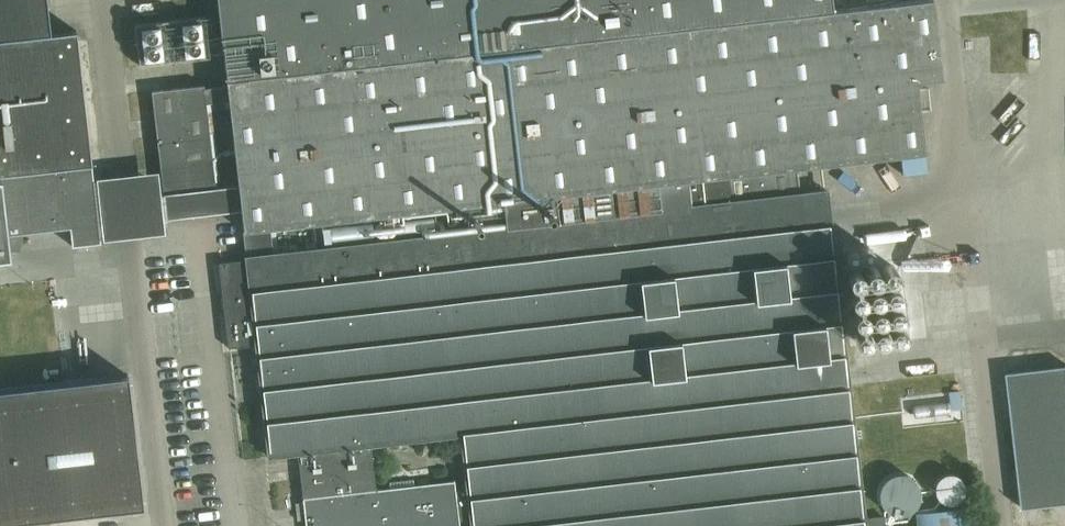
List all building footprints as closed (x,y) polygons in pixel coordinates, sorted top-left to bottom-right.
[(50,34),(46,0),(0,0),(0,254),(9,253),(7,234),(70,227),(72,246),(101,243),(77,30),(50,34)] [(882,517),(864,520),(826,191),(798,194),(795,168),(901,156),(904,176),(927,174),(924,153),(916,82),(941,80),(932,0),(924,0),(832,10),(831,0),(216,0),(226,85),(204,88),(203,85),(151,91),(157,144),(160,167),(165,218),(240,210),(245,257),(245,260),(218,263),(227,348),(255,345),(255,346),(268,457),(297,453),(305,525),(459,525),(459,523),(470,522),(470,525),(883,525),(882,517)] [(210,58),(205,17),(134,25),(139,66),(210,58)] [(1007,373),(1025,509),(1064,504),(1064,365),(1007,373)] [(144,507),(129,374),(0,389),(0,524),(144,507)] [(968,508),(916,514),(917,525),(971,525),(968,508)]
